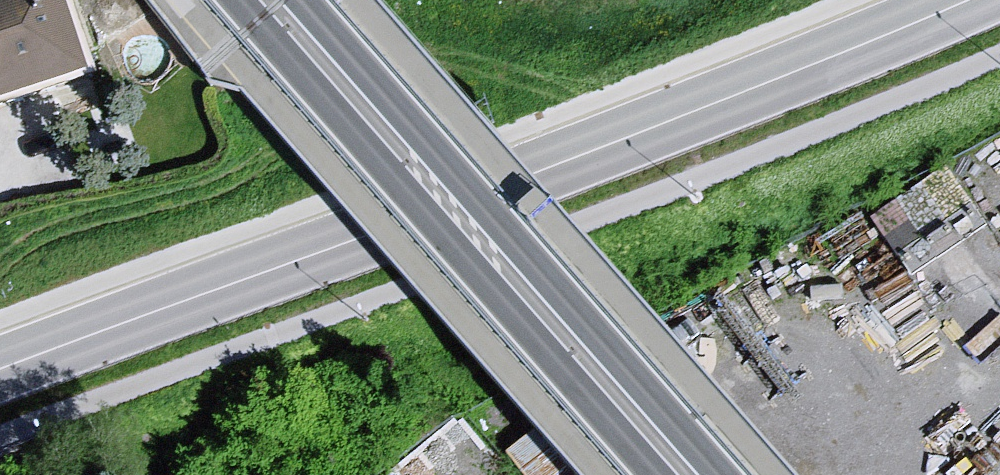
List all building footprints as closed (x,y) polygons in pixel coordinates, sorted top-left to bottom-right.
[(80,89),(49,0),(0,0),(0,115),(80,89)]
